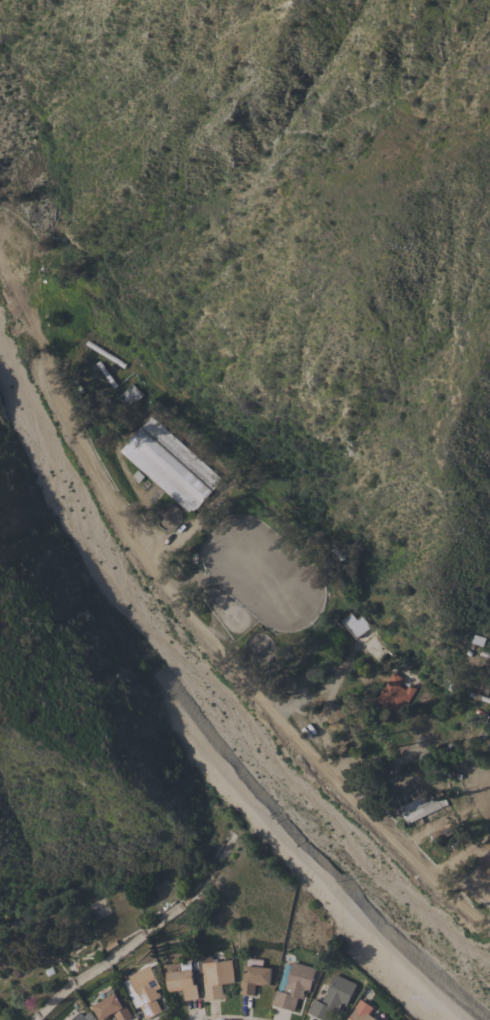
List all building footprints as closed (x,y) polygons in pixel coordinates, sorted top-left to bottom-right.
[(86,340),(125,363),(123,368),(83,344),(86,340)] [(117,385),(113,388),(95,363),(99,360),(117,385)] [(132,411),(118,397),(117,398),(115,395),(124,387),(126,389),(131,383),(145,398),(132,411)] [(221,479),(191,514),(118,450),(148,415),(221,479)] [(353,617),(358,613),(374,632),(360,644),(355,638),(339,620),(349,612),(353,617)] [(479,650),(489,653),(489,659),(478,655),(479,650)] [(401,678),(400,681),(397,685),(404,689),(408,683),(417,688),(400,717),(389,710),(387,712),(380,707),(381,705),(375,701),(375,700),(392,673),(401,678)] [(477,694),(489,698),(489,704),(468,696),(471,688),(478,691),(477,694)] [(332,724),(342,718),(344,722),(342,723),(347,731),(338,736),(332,724)] [(411,720),(417,724),(414,729),(407,725),(409,722),(411,720)] [(447,730),(432,753),(421,746),(437,723),(447,730)] [(399,816),(395,808),(419,797),(420,798),(430,793),(433,800),(399,816)] [(443,796),(447,803),(406,823),(402,816),(443,796)] [(461,819),(465,827),(433,843),(429,835),(461,819)] [(234,982),(221,984),(223,997),(205,1000),(204,993),(205,993),(202,973),(199,973),(197,957),(211,955),(212,959),(216,959),(217,961),(231,959),(234,982)] [(262,959),(262,966),(271,967),(269,985),(255,983),(253,995),(239,993),(241,980),(244,980),(245,965),(246,965),(247,957),(262,959)] [(190,961),(193,984),(196,984),(198,998),(184,1000),(183,989),(168,991),(166,972),(166,971),(165,964),(190,961)] [(315,967),(308,991),(304,990),(302,998),(297,997),(294,1010),(271,1004),(275,989),(283,991),(291,961),(315,967)] [(127,978),(126,976),(148,965),(160,987),(155,989),(157,991),(158,991),(160,996),(155,998),(161,1011),(146,1019),(139,1006),(135,1008),(121,981),(127,978)] [(342,1004),(334,1019),(324,1019),(307,1012),(314,998),(320,1001),(334,973),(356,983),(345,1005),(342,1004)] [(131,1016),(124,1019),(117,1019),(114,1014),(102,1019),(100,1019),(92,1005),(106,997),(102,989),(110,985),(114,993),(115,993),(121,1006),(125,1004),(131,1016)] [(368,1013),(378,1019),(347,1019),(355,1007),(354,1006),(359,998),(372,1007),(368,1013)] [(78,1011),(88,1019),(70,1019),(78,1011)]
